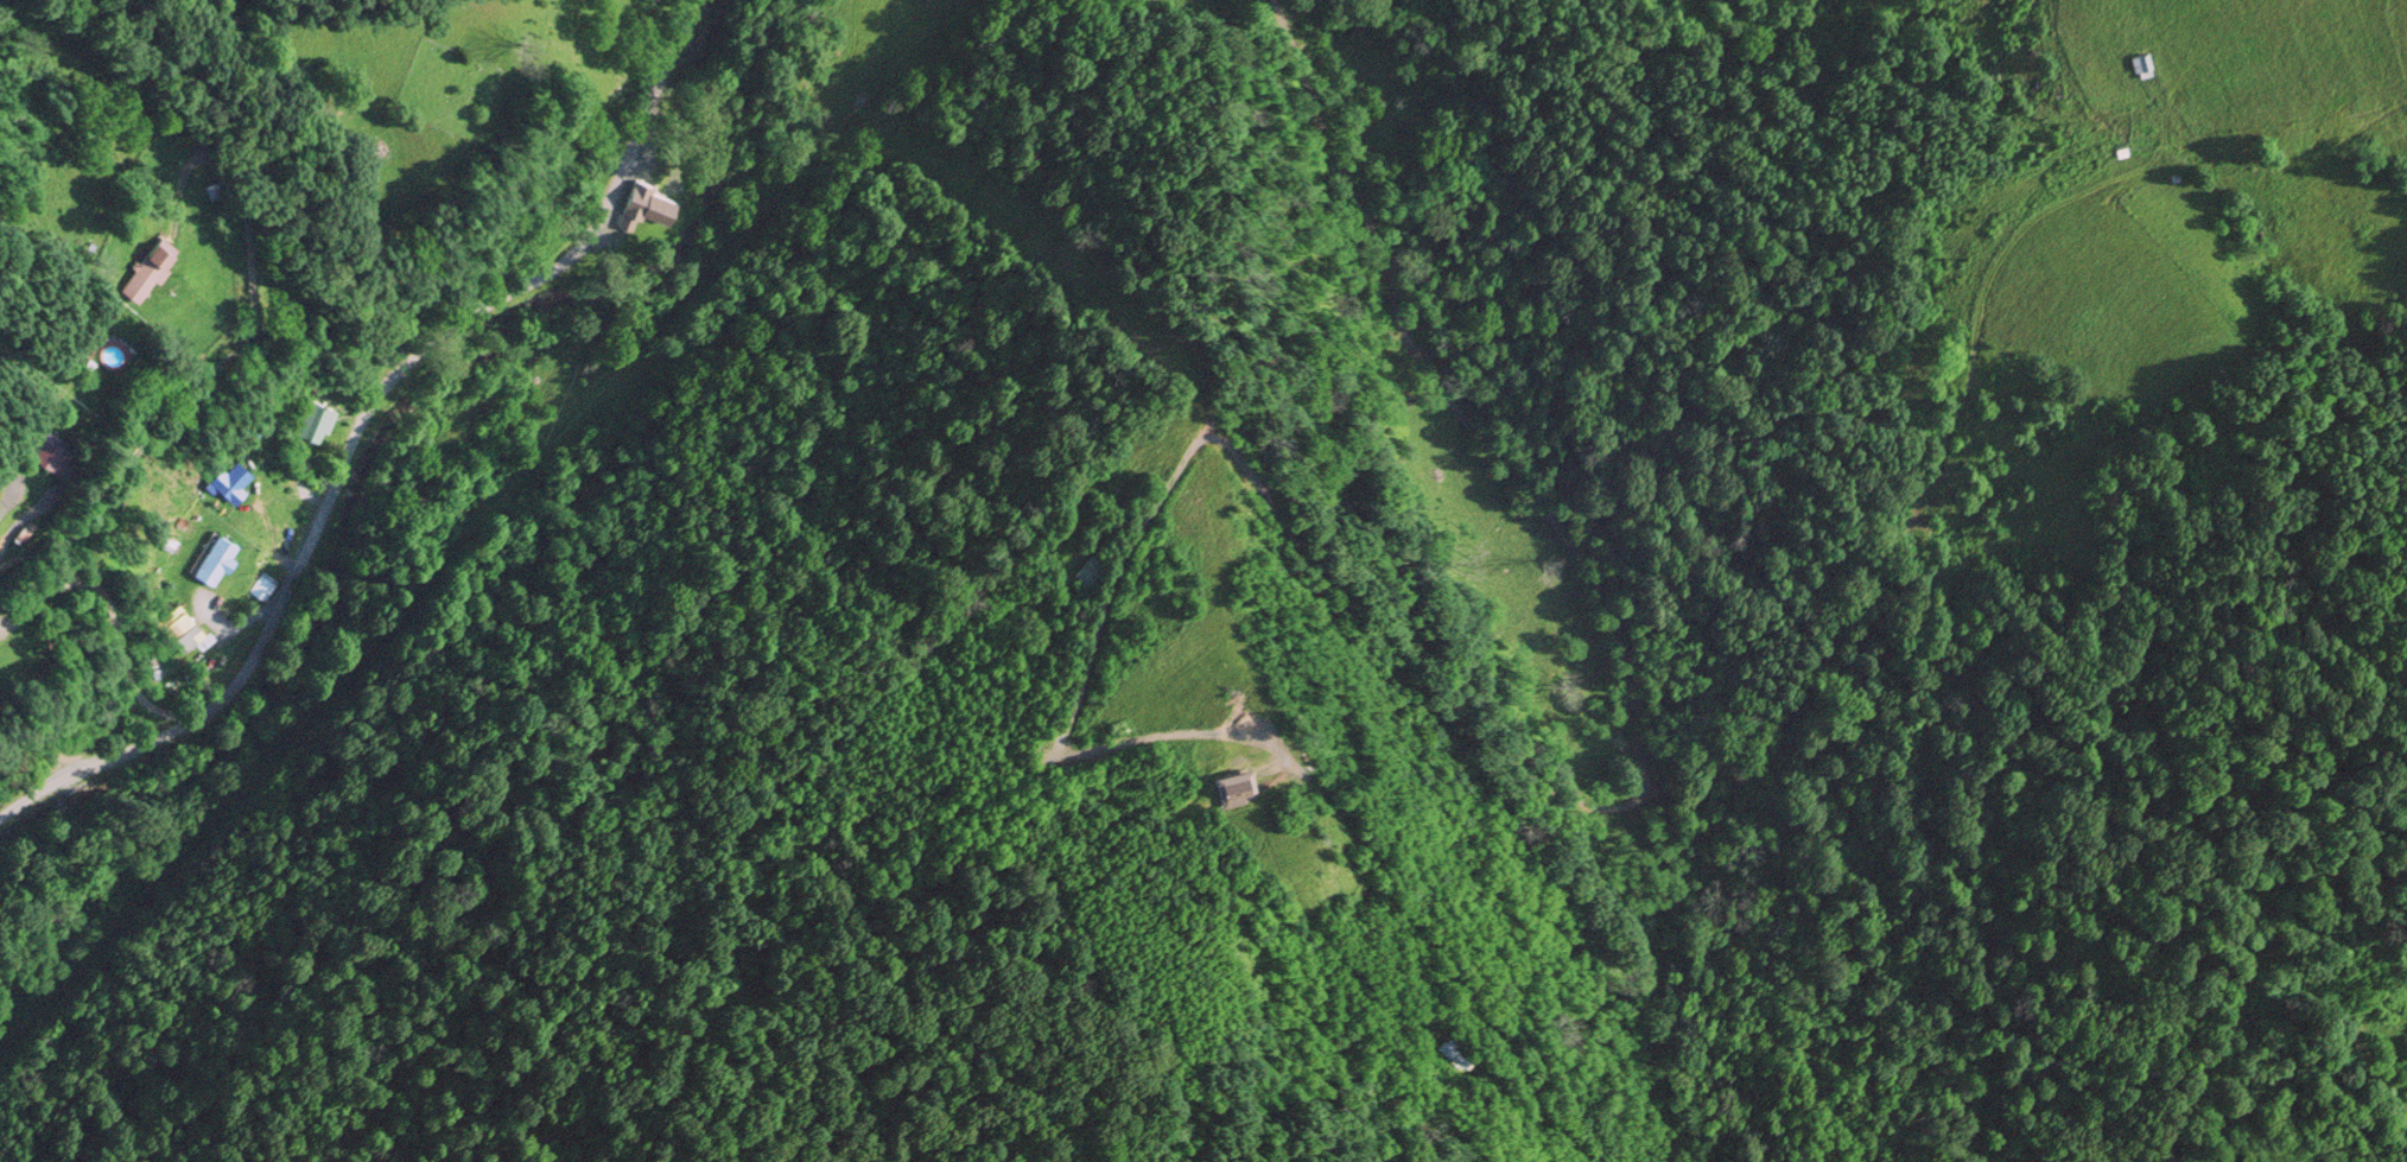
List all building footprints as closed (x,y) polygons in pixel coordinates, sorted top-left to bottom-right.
[(2127,57),(2130,74),(2135,72),(2136,78),(2149,76),(2146,53),(2128,57),(2127,57)] [(2119,152),(2129,151),(2130,160),(2120,161),(2119,152)] [(627,212),(634,190),(669,202),(662,224),(627,212)] [(121,294),(153,243),(171,254),(139,305),(121,294)] [(307,404),(330,414),(315,449),(291,439),(307,404)] [(252,443),(240,434),(252,418),(263,426),(252,443)] [(52,476),(23,458),(38,431),(69,449),(52,476)] [(208,484),(233,508),(244,496),(237,489),(249,476),(235,464),(224,475),(221,471),(208,484)] [(190,577),(212,534),(235,547),(212,589),(190,577)] [(248,595),(261,572),(279,583),(266,605),(248,595)] [(159,624),(178,609),(207,643),(188,659),(159,624)]
